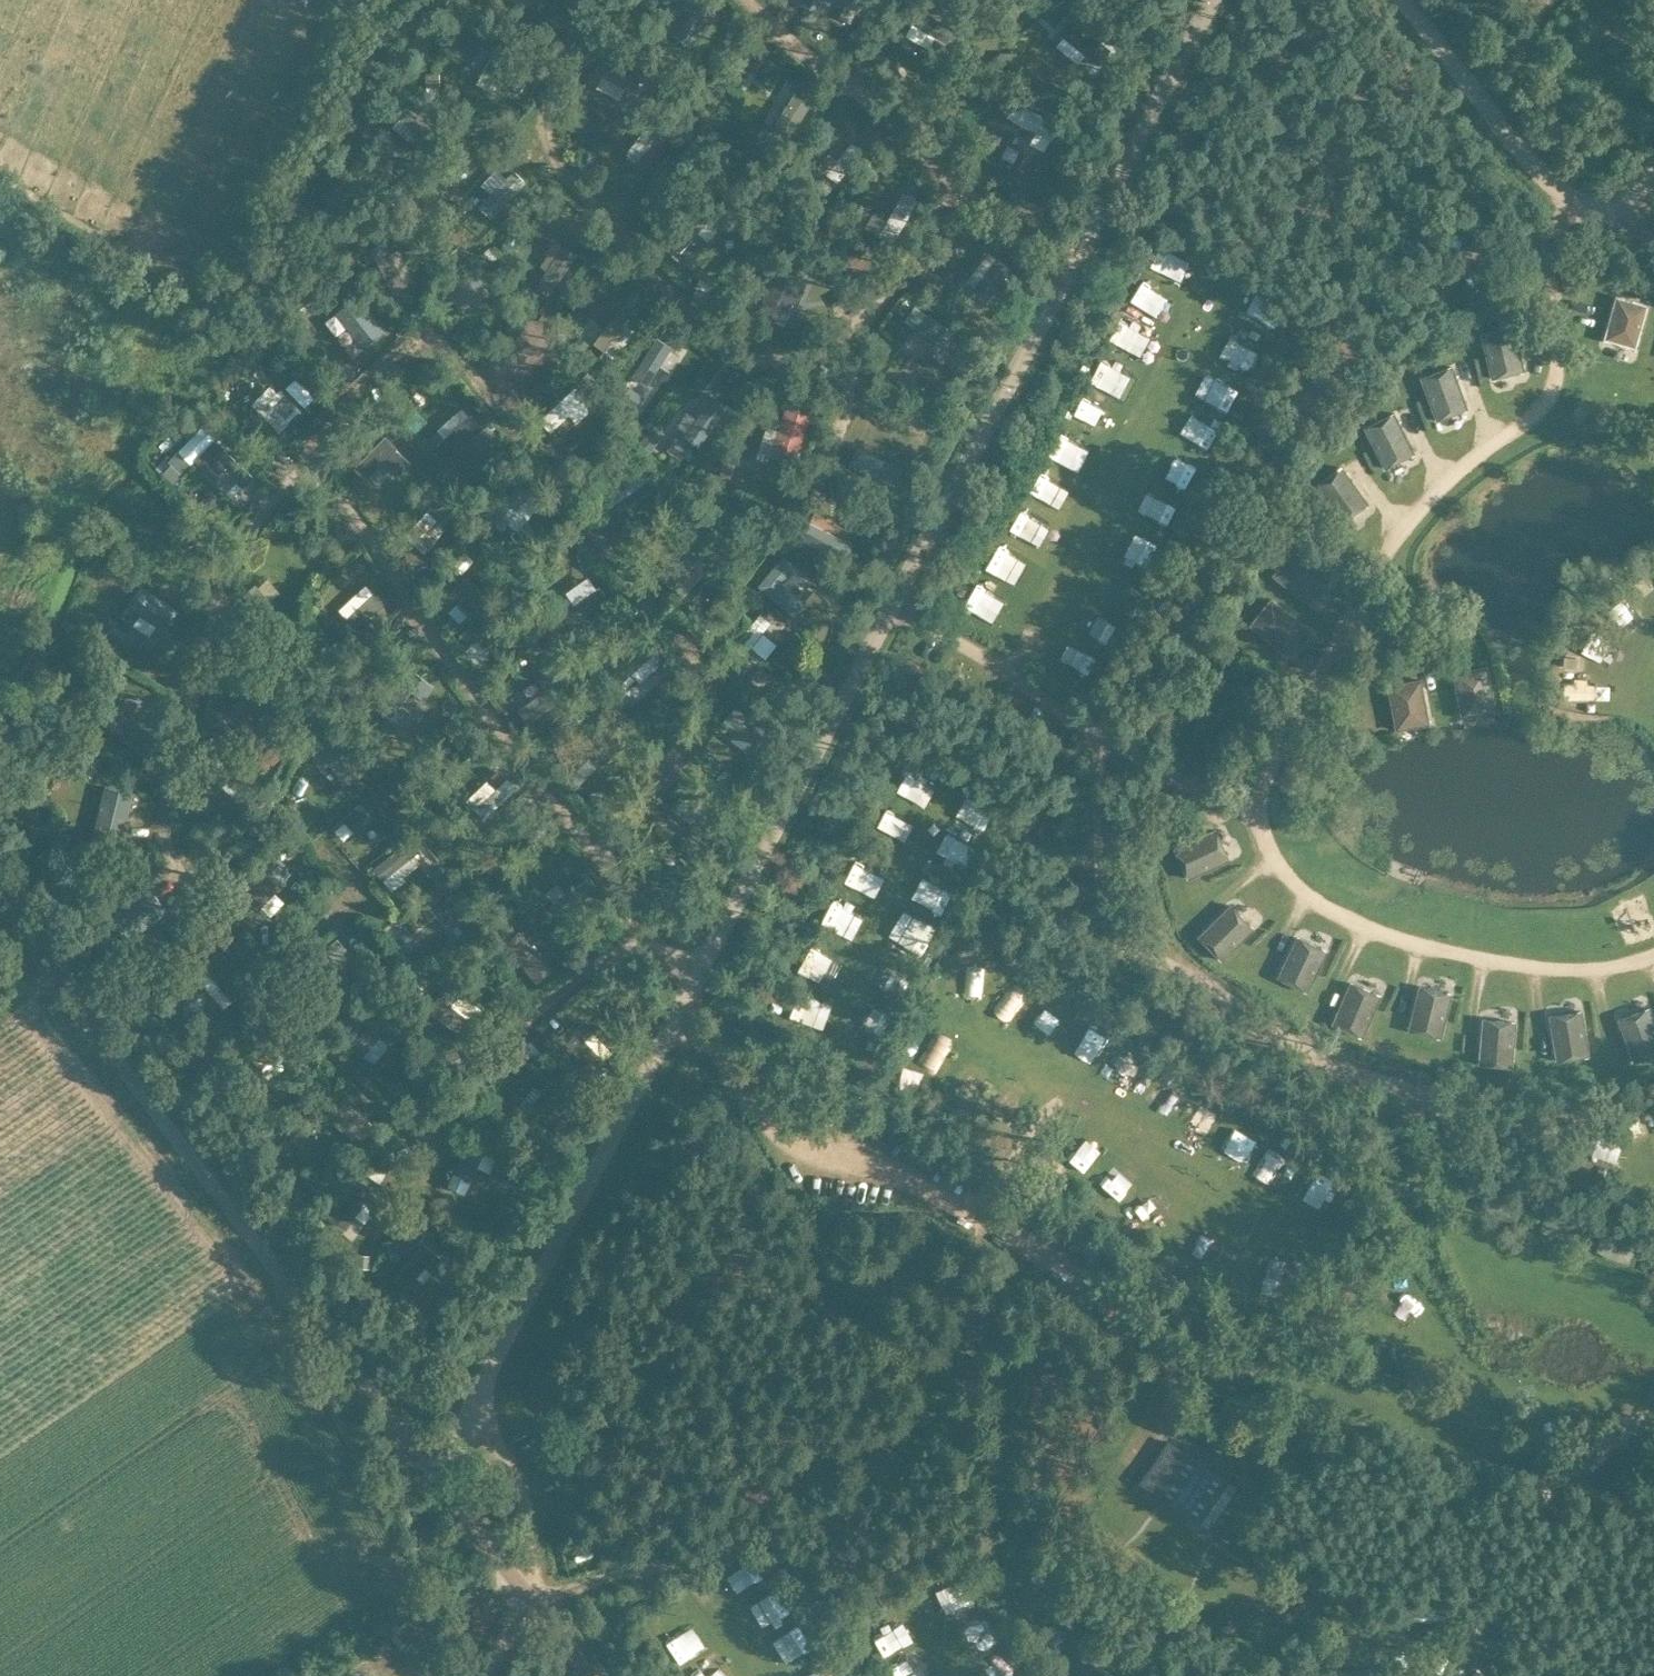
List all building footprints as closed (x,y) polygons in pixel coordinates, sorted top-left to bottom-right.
[(703,4),(696,0),(672,0),(657,26),(682,41),(703,4)] [(786,3),(797,9),(802,0),(788,0),(786,3)] [(1047,23),(1037,54),(1084,70),(1095,39),(1047,23)] [(893,24),(886,40),(913,53),(920,37),(893,24)] [(606,42),(603,54),(614,56),(617,44),(606,42)] [(481,45),(458,81),(476,91),(480,84),(498,95),(516,66),(481,45)] [(644,65),(637,76),(650,85),(658,74),(644,65)] [(593,98),(587,102),(597,117),(616,104),(589,66),(576,75),(593,98)] [(437,74),(425,74),(425,85),(437,85),(437,74)] [(769,104),(784,117),(801,96),(785,84),(769,104)] [(997,102),(987,121),(1034,144),(1044,126),(997,102)] [(385,103),(384,131),(403,131),(404,103),(385,103)] [(645,144),(641,121),(624,124),(628,147),(645,144)] [(767,137),(756,143),(762,156),(773,151),(767,137)] [(837,147),(818,161),(827,173),(846,159),(837,147)] [(643,244),(659,266),(699,236),(682,215),(643,244)] [(1189,246),(1187,263),(1236,268),(1237,250),(1189,246)] [(546,278),(550,249),(530,247),(526,276),(546,278)] [(490,248),(479,256),(486,265),(496,256),(490,248)] [(614,269),(588,267),(587,288),(612,290),(614,269)] [(934,269),(926,279),(932,285),(941,274),(934,269)] [(1145,274),(1136,289),(1180,312),(1188,297),(1145,274)] [(1110,304),(1143,322),(1154,302),(1120,284),(1110,304)] [(1219,322),(1250,338),(1264,309),(1233,293),(1219,322)] [(1649,305),(1616,295),(1604,340),(1637,349),(1649,305)] [(1136,319),(1127,335),(1170,358),(1179,342),(1136,319)] [(1513,325),(1482,333),(1493,378),(1524,370),(1513,325)] [(1198,358),(1233,375),(1245,351),(1209,334),(1198,358)] [(619,372),(631,381),(641,368),(650,375),(662,359),(640,343),(619,372)] [(1103,352),(1095,368),(1138,391),(1146,375),(1103,352)] [(1453,365),(1422,376),(1437,420),(1468,409),(1453,365)] [(1241,376),(1233,391),(1276,415),(1284,399),(1241,376)] [(770,389),(777,414),(789,410),(782,386),(770,389)] [(252,416),(262,396),(246,388),(237,408),(252,416)] [(578,411),(558,389),(521,424),(531,434),(550,417),(560,428),(578,411)] [(1094,398),(1085,413),(1129,436),(1137,421),(1094,398)] [(660,431),(691,443),(704,409),(688,403),(682,419),(667,413),(660,431)] [(765,410),(761,431),(745,428),(739,460),(779,467),(788,414),(765,410)] [(1209,410),(1201,425),(1244,448),(1252,433),(1209,410)] [(1394,412),(1365,427),(1385,467),(1415,452),(1394,412)] [(1177,444),(1187,421),(1170,414),(1160,436),(1177,444)] [(442,417),(422,454),(452,469),(471,432),(442,417)] [(1178,443),(1188,450),(1201,432),(1191,425),(1178,443)] [(648,427),(637,441),(649,450),(659,435),(648,427)] [(1061,431),(1053,446),(1096,470),(1104,454),(1061,431)] [(370,487),(393,461),(365,436),(342,462),(370,487)] [(1199,455),(1191,470),(1234,494),(1242,478),(1199,455)] [(725,457),(720,472),(730,476),(735,460),(725,457)] [(169,464),(162,472),(173,482),(180,474),(169,464)] [(1343,465),(1315,484),(1342,523),(1369,504),(1343,465)] [(1052,477),(1044,492),(1087,515),(1095,500),(1052,477)] [(1167,488),(1159,504),(1202,527),(1210,511),(1167,488)] [(1119,520),(1152,526),(1156,504),(1123,498),(1119,520)] [(1019,509),(1011,525),(1054,548),(1062,532),(1019,509)] [(995,520),(989,535),(1017,547),(1023,532),(995,520)] [(1157,533),(1149,549),(1192,572),(1201,556),(1157,533)] [(474,539),(462,549),(471,560),(483,550),(474,539)] [(1272,575),(1309,604),(1331,577),(1294,547),(1272,575)] [(1010,555),(1002,571),(1045,594),(1053,578),(1010,555)] [(738,588),(771,618),(797,590),(764,560),(738,588)] [(1125,566),(1117,582),(1160,605),(1168,589),(1125,566)] [(1653,598),(1653,573),(1644,577),(1653,598)] [(442,579),(421,602),(444,622),(465,599),(442,579)] [(843,581),(836,589),(843,594),(849,586),(843,581)] [(341,621),(359,599),(344,587),(326,609),(341,621)] [(978,588),(969,604),(1012,627),(1021,611),(978,588)] [(1249,625),(1286,653),(1307,625),(1271,597),(1249,625)] [(1619,628),(1638,619),(1627,599),(1609,608),(1619,628)] [(128,605),(119,627),(150,640),(159,618),(128,605)] [(1116,612),(1107,628),(1150,651),(1159,635),(1116,612)] [(115,626),(108,636),(120,644),(126,634),(115,626)] [(1578,640),(1592,652),(1603,639),(1589,628),(1578,640)] [(595,672),(613,688),(642,658),(624,641),(595,672)] [(1083,645),(1075,661),(1118,684),(1126,668),(1083,645)] [(469,646),(462,651),(474,666),(481,661),(469,646)] [(1042,651),(1033,672),(1066,685),(1074,663),(1042,651)] [(1487,665),(1455,671),(1463,716),(1495,710),(1487,665)] [(384,692),(396,711),(419,697),(407,678),(384,692)] [(1421,678),(1389,684),(1397,729),(1429,723),(1421,678)] [(117,719),(127,706),(116,698),(106,710),(117,719)] [(725,701),(704,724),(724,743),(745,720),(725,701)] [(315,735),(294,748),(311,776),(319,771),(329,787),(342,779),(315,735)] [(888,766),(879,781),(922,804),(931,789),(888,766)] [(322,814),(333,833),(367,814),(355,795),(322,814)] [(970,807),(961,823),(1004,846),(1013,830),(970,807)] [(242,808),(235,815),(243,823),(250,816),(242,808)] [(888,841),(883,814),(864,818),(869,845),(888,841)] [(1172,848),(1187,879),(1230,859),(1215,827),(1172,848)] [(289,837),(281,846),(293,856),(300,847),(289,837)] [(951,872),(959,853),(936,843),(928,862),(951,872)] [(357,871),(375,893),(400,871),(382,849),(357,871)] [(848,897),(857,876),(834,867),(825,888),(848,897)] [(134,882),(110,901),(123,918),(147,899),(134,882)] [(412,912),(429,932),(438,924),(447,934),(462,921),(436,891),(412,912)] [(1196,936),(1220,961),(1255,927),(1230,903),(1196,936)] [(806,927),(838,939),(847,918),(814,905),(806,927)] [(883,919),(874,937),(907,953),(916,935),(883,919)] [(1276,978),(1308,993),(1327,950),(1296,935),(1276,978)] [(208,1008),(236,982),(203,946),(175,973),(208,1008)] [(813,990),(824,962),(799,953),(788,981),(813,990)] [(949,981),(970,986),(976,964),(955,958),(949,981)] [(876,998),(886,974),(862,964),(852,988),(876,998)] [(424,970),(416,980),(426,989),(434,979),(424,970)] [(391,976),(330,1034),(403,1110),(405,1112),(407,1113),(410,1114),(414,1115),(417,1115),(420,1115),(423,1114),(425,1113),(426,1113),(473,1074),(481,1062),(391,976)] [(1331,1024),(1363,1038),(1382,994),(1349,980),(1331,1024)] [(996,982),(980,1011),(999,1021),(1015,992),(996,982)] [(1407,1031),(1442,1038),(1452,992),(1417,984),(1407,1031)] [(841,996),(824,1023),(856,1042),(872,1015),(841,996)] [(1031,1044),(1052,1015),(1037,1004),(1016,1032),(1031,1044)] [(1653,1055),(1653,1018),(1649,1006),(1616,1018),(1634,1063),(1653,1055)] [(1555,1060),(1589,1054),(1582,1009),(1547,1015),(1555,1060)] [(1477,1065),(1513,1067),(1516,1020),(1482,1017),(1477,1065)] [(1055,1055),(1073,1067),(1091,1039),(1073,1027),(1055,1055)] [(1109,1095),(1127,1064),(1109,1053),(1090,1084),(1109,1095)] [(900,1054),(893,1072),(914,1080),(921,1062),(900,1054)] [(1167,1134),(1187,1143),(1202,1110),(1182,1101),(1167,1134)] [(1572,1132),(1577,1162),(1601,1158),(1596,1128),(1572,1132)] [(449,1193),(458,1175),(470,1181),(481,1156),(452,1142),(432,1185),(449,1193)] [(338,1226),(365,1199),(345,1180),(318,1207),(338,1226)] [(409,1240),(383,1272),(403,1289),(430,1257),(409,1240)] [(1646,1249),(1641,1265),(1653,1269),(1650,1280),(1653,1281),(1653,1252),(1646,1249)] [(356,1255),(356,1270),(370,1270),(370,1255),(356,1255)] [(1166,1440),(1139,1480),(1207,1526),(1230,1492),(1227,1481),(1166,1440)] [(1255,1544),(1251,1551),(1252,1553),(1255,1559),(1263,1559),(1264,1559),(1268,1551),(1264,1544),(1255,1544)] [(556,1566),(576,1562),(574,1550),(554,1554),(556,1566)] [(716,1596),(749,1581),(739,1560),(706,1575),(716,1596)] [(917,1597),(928,1618),(961,1600),(950,1579),(917,1597)] [(733,1606),(747,1629),(772,1614),(758,1591),(733,1606)] [(975,1620),(942,1632),(951,1654),(984,1642),(975,1620)] [(754,1643),(769,1667),(796,1650),(781,1626),(754,1643)] [(661,1660),(680,1650),(669,1631),(651,1642),(661,1660)] [(1004,1669),(993,1652),(965,1670),(970,1675),(994,1675),(1004,1669)] [(901,1659),(884,1664),(888,1675),(906,1675),(901,1659)] [(1437,1675),(1454,1675),(1458,1667),(1444,1661),(1437,1675)] [(786,1675),(814,1675),(808,1664),(786,1675)]
